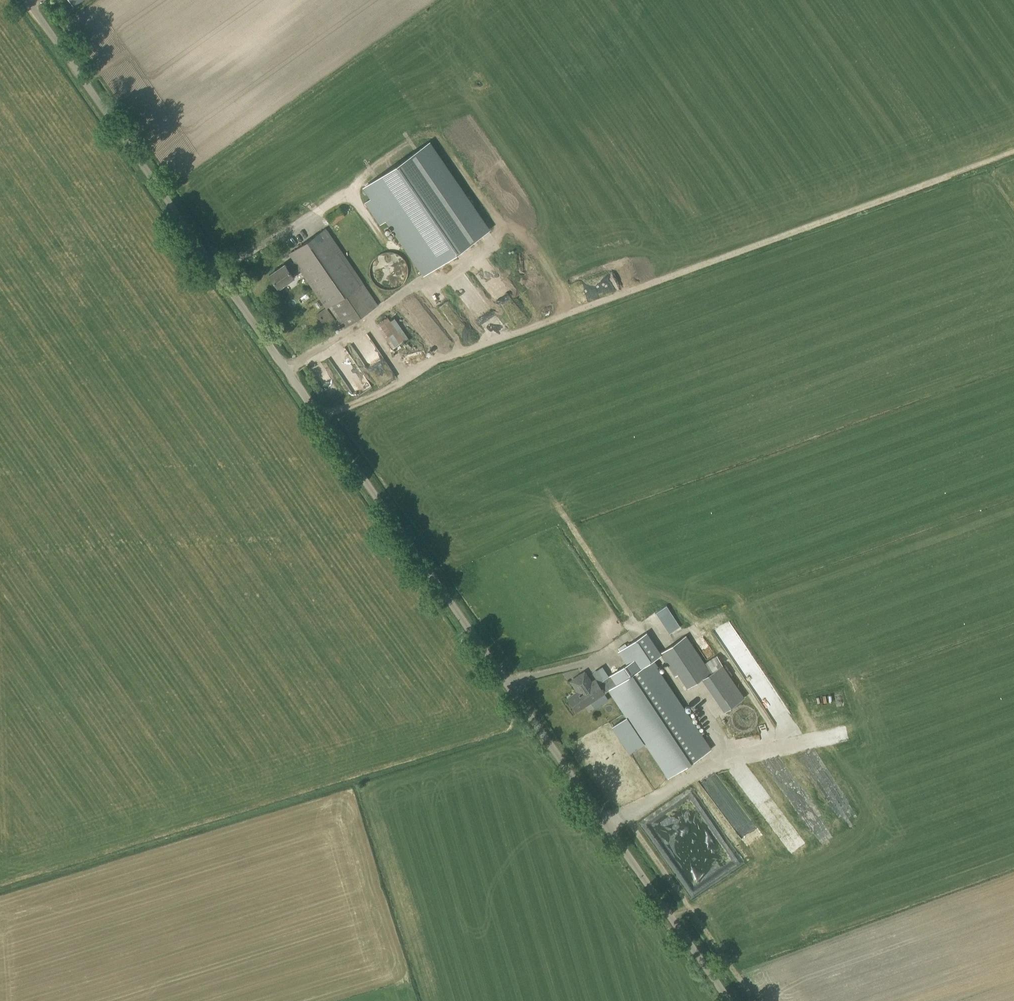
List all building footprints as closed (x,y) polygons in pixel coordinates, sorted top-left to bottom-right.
[(487,228),(430,145),(367,188),(374,198),(367,203),(381,223),(387,218),(424,271),(487,228)] [(332,226),(345,216),(339,208),(326,217),(332,226)] [(295,261),(287,267),(285,265),(269,275),(278,289),(294,278),(292,275),(300,269),(327,308),(329,306),(344,328),(377,305),(362,284),(363,283),(326,229),(289,254),(295,261)] [(409,272),(409,271),(408,267),(407,264),(406,261),(403,258),(400,255),(397,253),(393,252),(390,251),(386,251),(382,252),(378,254),(375,256),(372,259),(370,263),(368,266),(368,271),(368,275),(369,279),(371,282),(373,285),(376,288),(379,289),(383,291),(387,292),(390,292),(395,291),(398,289),(402,287),(404,284),(406,280),(408,276),(409,272)] [(468,277),(460,281),(464,289),(472,285),(468,277)] [(563,292),(557,296),(560,302),(567,299),(563,292)] [(336,332),(331,325),(336,322),(326,307),(316,314),(325,328),(328,327),(332,334),(336,332)] [(393,349),(404,341),(383,310),(372,318),(393,349)] [(373,373),(389,364),(369,332),(354,341),(373,373)] [(670,631),(682,624),(669,603),(657,609),(670,631)] [(715,629),(720,637),(736,629),(732,621),(715,629)] [(571,681),(578,691),(568,698),(576,712),(598,697),(610,689),(669,778),(710,750),(655,667),(656,666),(653,661),(661,656),(646,633),(618,652),(627,664),(592,688),(590,684),(591,683),(584,673),(579,676),(579,675),(574,679),(571,681)] [(686,635),(659,653),(675,676),(678,674),(687,689),(701,679),(724,712),(745,698),(722,664),(710,671),(686,635)] [(593,668),(600,678),(610,672),(603,662),(593,668)] [(763,670),(748,679),(760,699),(766,695),(766,694),(775,689),(763,670)] [(689,797),(650,819),(656,830),(670,822),(667,817),(692,802),(689,797)] [(731,812),(734,817),(744,813),(741,807),(731,812)] [(692,848),(697,856),(679,858),(681,869),(696,892),(696,896),(699,896),(721,881),(720,876),(736,865),(732,865),(738,861),(719,833),(715,836),(715,843),(709,847),(692,848)]
